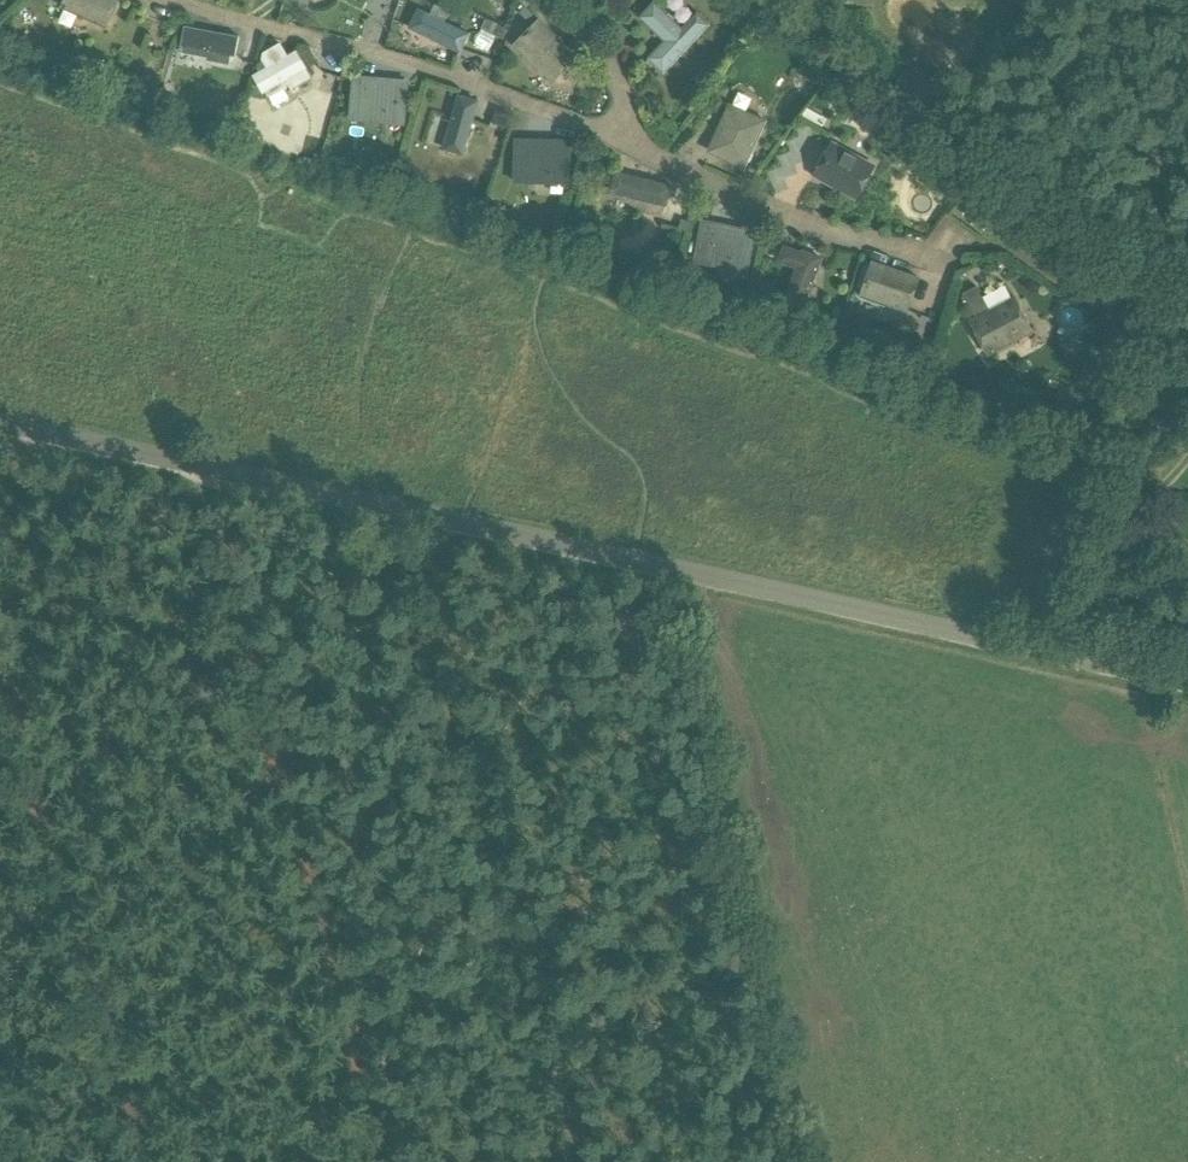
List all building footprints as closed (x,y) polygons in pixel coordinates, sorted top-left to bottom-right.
[(60,8),(105,30),(120,0),(63,0),(60,8)] [(664,42),(647,61),(663,76),(709,26),(699,16),(684,32),(654,3),(639,19),(664,42)] [(530,23),(536,16),(526,6),(520,13),(530,23)] [(418,9),(409,29),(461,55),(471,35),(418,9)] [(482,27),(505,39),(511,28),(488,16),(482,27)] [(540,20),(514,47),(553,85),(579,58),(540,20)] [(185,27),(180,53),(207,58),(207,60),(224,63),(225,61),(230,62),(231,56),(236,57),(239,37),(185,27)] [(266,69),(253,77),(263,95),(266,94),(269,99),(289,87),(291,91),(311,79),(305,68),(297,56),(296,52),(288,57),(280,44),(262,55),(261,60),(266,69)] [(309,49),(297,56),(305,68),(317,61),(309,49)] [(158,77),(143,72),(138,87),(153,92),(158,77)] [(348,93),(352,78),(337,74),(333,89),(348,93)] [(356,76),(352,118),(367,120),(368,113),(406,116),(409,81),(356,76)] [(458,96),(442,152),(463,158),(480,102),(458,96)] [(730,102),(708,152),(746,169),(748,163),(760,169),(768,153),(756,147),(768,119),(730,102)] [(518,139),(517,182),(570,183),(571,141),(518,139)] [(819,168),(815,176),(858,200),(863,191),(865,192),(873,179),(870,177),(878,164),(834,139),(818,167),(819,168)] [(615,173),(609,196),(666,210),(672,187),(615,173)] [(682,217),(678,226),(691,231),(694,221),(682,217)] [(704,219),(695,265),(747,275),(756,229),(704,219)] [(785,244),(779,261),(797,267),(784,303),(805,311),(825,257),(803,249),(802,251),(785,244)] [(873,260),(860,296),(909,313),(921,277),(873,260)] [(770,301),(776,286),(756,279),(751,294),(770,301)] [(978,284),(964,291),(976,316),(969,319),(987,355),(1035,331),(1017,295),(990,308),(978,284)]
